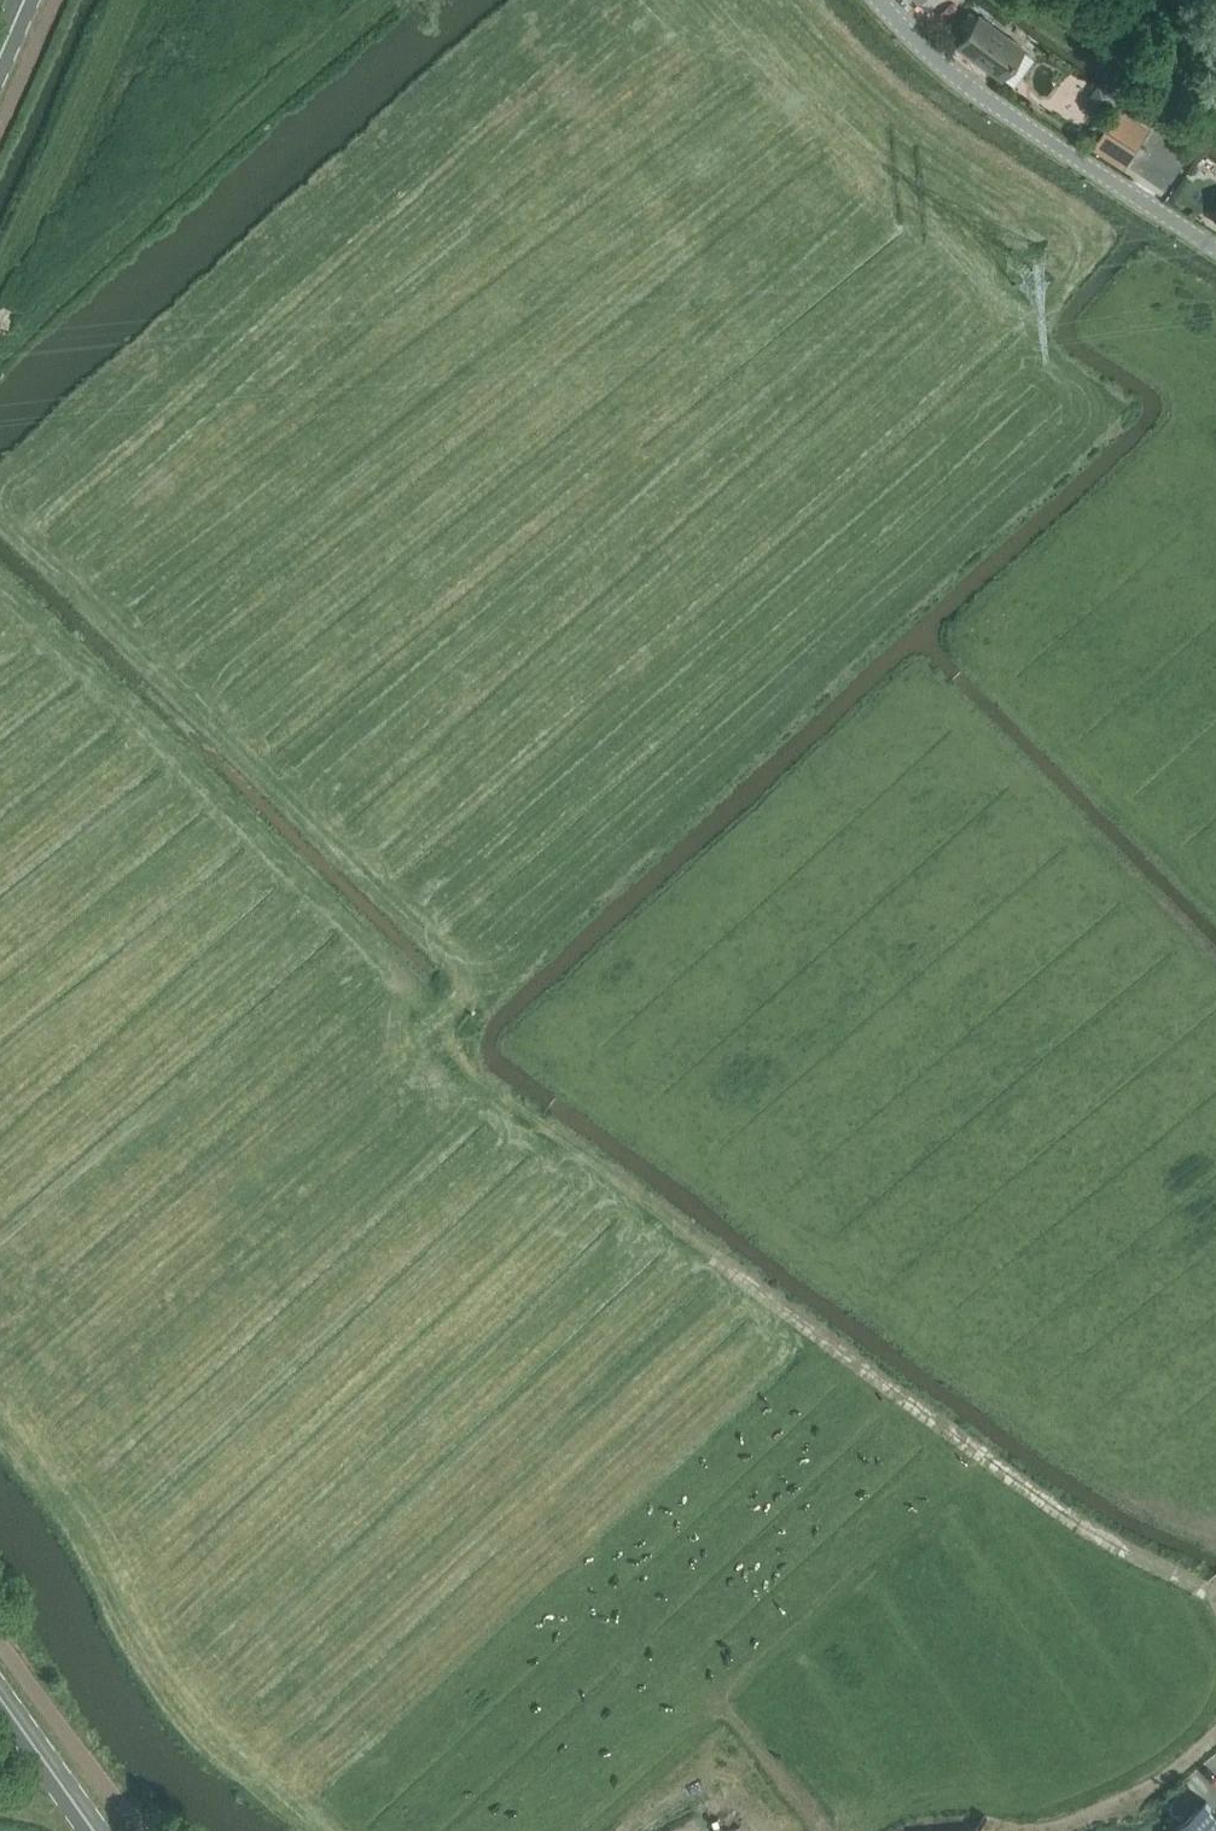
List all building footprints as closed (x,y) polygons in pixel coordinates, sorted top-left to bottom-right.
[(979,17),(957,47),(1001,79),(1023,49),(979,17)] [(1143,142),(1111,122),(1094,148),(1126,169),(1143,142)] [(1207,1802),(1177,1828),(1180,1830),(1215,1830),(1215,1813),(1207,1802)]
